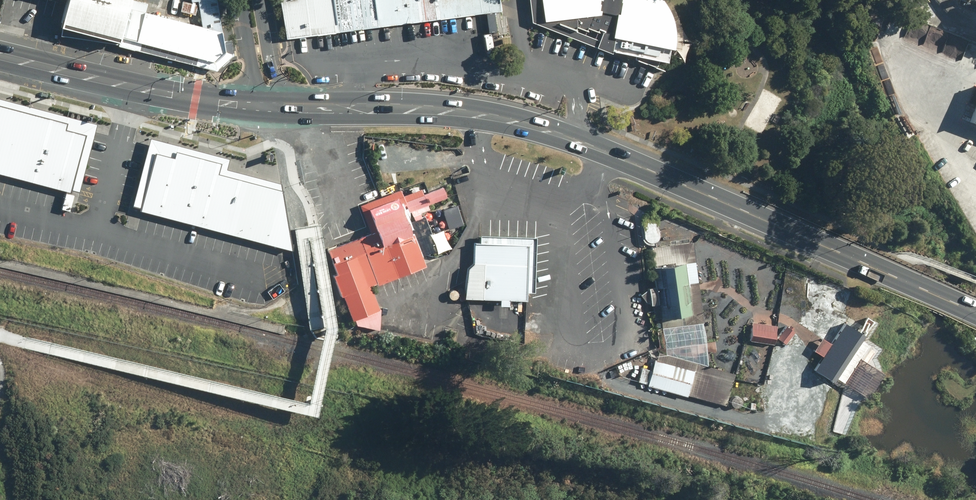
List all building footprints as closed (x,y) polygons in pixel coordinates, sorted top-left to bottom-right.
[(59,27),(117,42),(128,0),(66,0),(59,27)] [(116,47),(216,72),(233,56),(230,41),(222,42),(215,0),(190,0),(191,3),(197,2),(201,27),(144,13),(146,5),(130,1),(120,39),(118,39),(116,47)] [(286,39),(501,11),(499,0),(281,0),(286,39)] [(531,23),(611,54),(612,53),(667,64),(670,51),(672,51),(674,44),(674,38),(674,32),(673,27),(671,21),(669,15),(667,10),(664,5),(660,0),(528,0),(531,23)] [(197,5),(182,2),(179,12),(194,16),(197,5)] [(965,113),(975,117),(975,85),(965,113)] [(0,103),(0,174),(75,193),(93,128),(0,103)] [(229,157),(151,136),(149,143),(132,205),(292,249),(279,181),(227,167),(229,157)] [(422,207),(421,203),(440,195),(435,184),(416,191),(415,186),(396,193),(394,187),(353,203),(363,231),(351,236),(352,237),(321,248),(330,272),(328,273),(345,319),(372,308),(363,283),(369,281),(370,282),(419,264),(415,254),(431,248),(418,212),(414,214),(413,210),(422,207)] [(461,224),(455,204),(444,208),(450,228),(461,224)] [(642,218),(641,220),(644,235),(644,237),(646,239),(647,241),(649,241),(651,242),(654,241),(656,241),(657,239),(659,237),(659,235),(659,233),(657,218),(656,216),(655,214),(653,213),(652,212),(649,212),(647,212),(645,213),(644,214),(643,216),(642,218)] [(492,296),(492,303),(500,303),(501,297),(518,297),(518,289),(526,289),(528,235),(472,233),(472,240),(466,240),(465,260),(460,264),(458,288),(450,290),(453,297),(459,295),(484,296),(484,300),(490,300),(490,296),(492,296)] [(665,353),(658,351),(652,373),(641,369),(637,382),(686,395),(687,394),(725,405),(734,373),(708,365),(692,241),(650,246),(656,287),(648,288),(640,295),(646,302),(650,301),(650,304),(652,303),(653,311),(660,310),(665,353)] [(883,303),(879,310),(886,314),(890,307),(883,303)] [(822,336),(813,349),(823,355),(814,369),(841,387),(844,382),(867,397),(884,371),(865,359),(873,346),(861,338),(864,333),(845,321),(844,323),(835,317),(826,330),(835,336),(831,342),(822,336)] [(752,321),(749,339),(774,343),(777,324),(752,321)]
